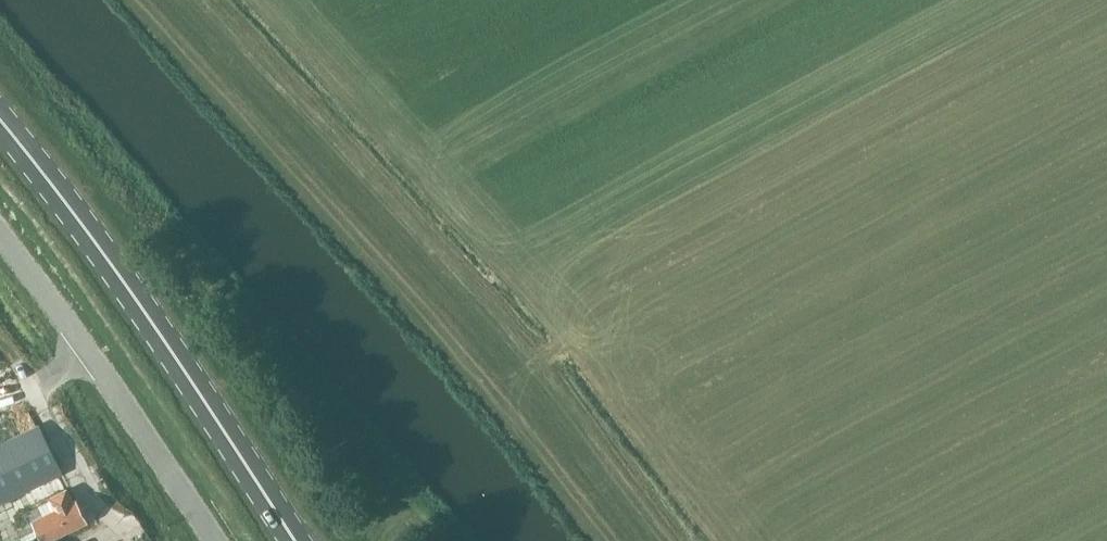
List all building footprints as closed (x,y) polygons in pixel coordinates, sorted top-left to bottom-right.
[(40,428),(0,448),(0,507),(64,475),(40,428)] [(66,490),(47,499),(53,512),(31,522),(41,540),(56,540),(88,525),(77,502),(73,504),(66,490)]
